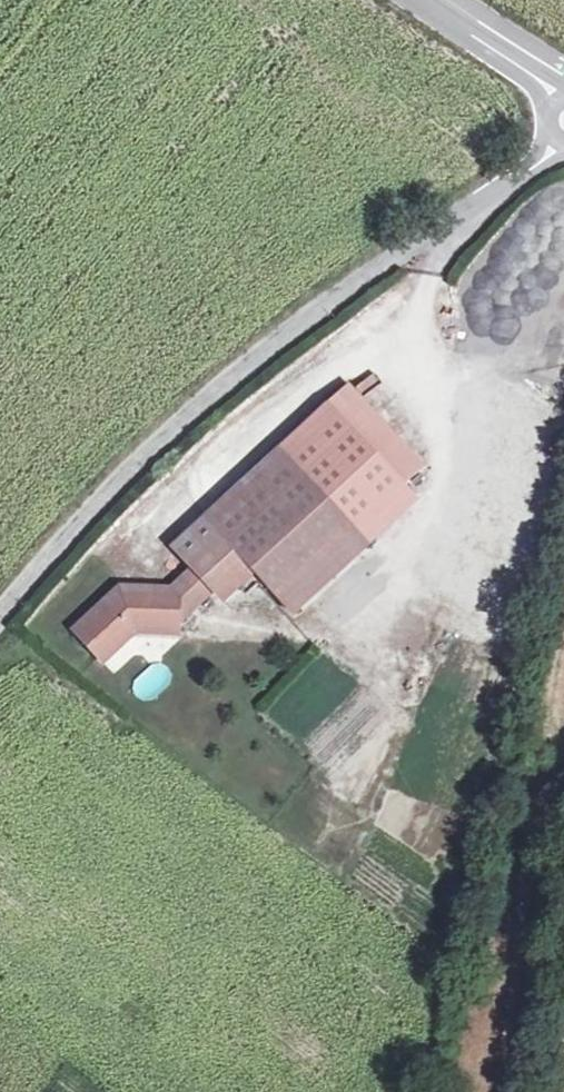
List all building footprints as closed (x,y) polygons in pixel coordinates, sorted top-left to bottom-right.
[(351,389),(206,522),(249,569),(253,573),(295,619),(421,503),(407,487),(426,470),(351,389)] [(215,589),(222,595),(249,569),(206,522),(178,551),(195,569),(215,589)] [(181,623),(215,589),(195,569),(172,592),(182,603),(181,623)] [(249,569),(222,595),(226,600),(253,573),(249,569)] [(182,603),(172,592),(123,593),(80,636),(105,661),(133,632),(181,633),(181,623),(182,603)]
